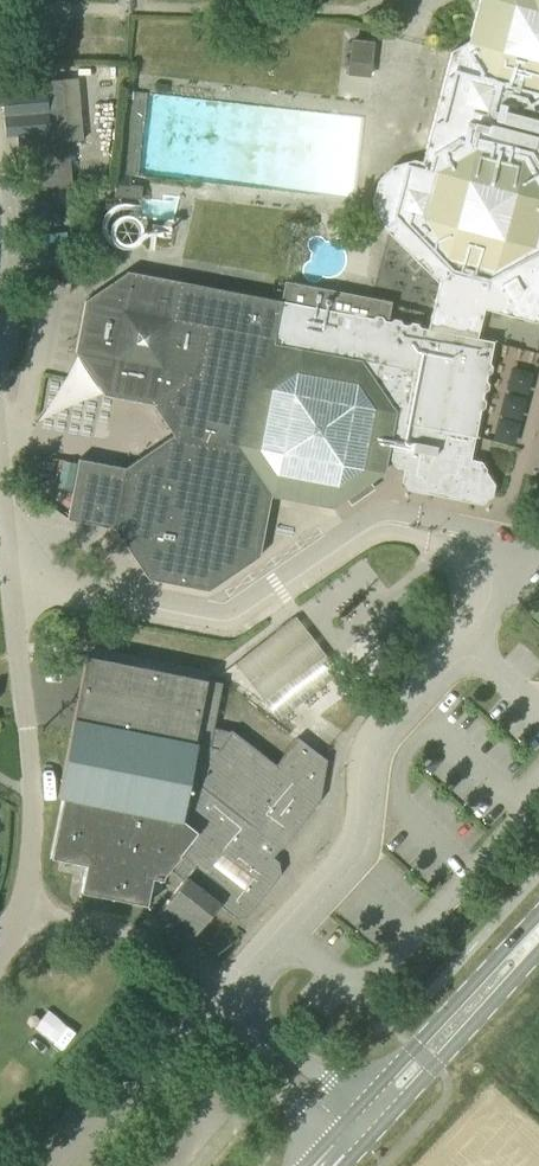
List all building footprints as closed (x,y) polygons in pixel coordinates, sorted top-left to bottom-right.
[(485,308),(501,312),(538,322),(538,0),(480,0),(469,40),(453,50),(424,161),(415,159),(393,164),(378,179),(373,200),(379,221),(405,246),(440,279),(435,306),(468,315),(439,458),(432,488),(437,485),(442,491),(450,493),(457,488),(468,491),(473,497),(482,499),(489,494),(491,485),(486,477),(487,468),(486,466),(482,461),(471,458),(476,436),(479,437),(480,435),(477,435),(479,422),(481,411),(481,409),(485,407),(486,401),(484,397),(485,391),(489,389),(490,383),(487,380),(489,374),(492,371),(493,365),(491,362),(494,346),(495,340),(477,337),(485,308)] [(369,74),(373,41),(352,39),(349,72),(369,74)] [(69,140),(63,78),(13,83),(14,93),(2,94),(4,114),(16,113),(19,145),(38,143),(42,189),(73,186),(70,152),(66,153),(64,141),(69,140)] [(141,199),(141,197),(143,185),(131,184),(132,174),(117,173),(114,196),(141,199)] [(209,323),(275,337),(282,300),(180,280),(129,271),(86,300),(76,351),(97,381),(105,394),(112,395),(153,403),(200,371),(209,323)] [(374,316),(282,300),(275,337),(384,358),(377,394),(389,396),(387,408),(401,411),(393,450),(393,453),(391,459),(397,466),(405,468),(407,467),(410,471),(408,479),(411,484),(432,488),(439,458),(468,315),(435,306),(430,326),(422,325),(419,321),(413,320),(409,323),(404,322),(401,318),(396,317),(392,319),(386,319),(384,315),(378,314),(374,316)] [(200,371),(153,403),(174,435),(240,448),(266,486),(274,494),(333,505),(350,494),(353,498),(369,487),(366,483),(383,471),(387,452),(393,453),(393,450),(401,411),(387,408),(389,396),(377,394),(384,358),(275,337),(209,323),(200,371)] [(209,590),(260,556),(266,486),(240,448),(174,435),(126,467),(78,458),(67,518),(114,527),(149,578),(209,590)] [(159,913),(192,938),(212,914),(207,910),(215,900),(236,916),(247,915),(279,872),(278,862),(272,857),(279,847),(282,849),(321,799),(328,759),(298,736),(277,764),(233,730),(231,731),(214,727),(223,682),(87,655),(59,796),(62,796),(51,855),(87,862),(82,891),(147,904),(153,875),(163,877),(171,868),(185,880),(159,913)] [(239,686),(281,708),(291,689),(249,667),(239,686)] [(58,1051),(74,1033),(54,1016),(39,1034),(58,1051)]
